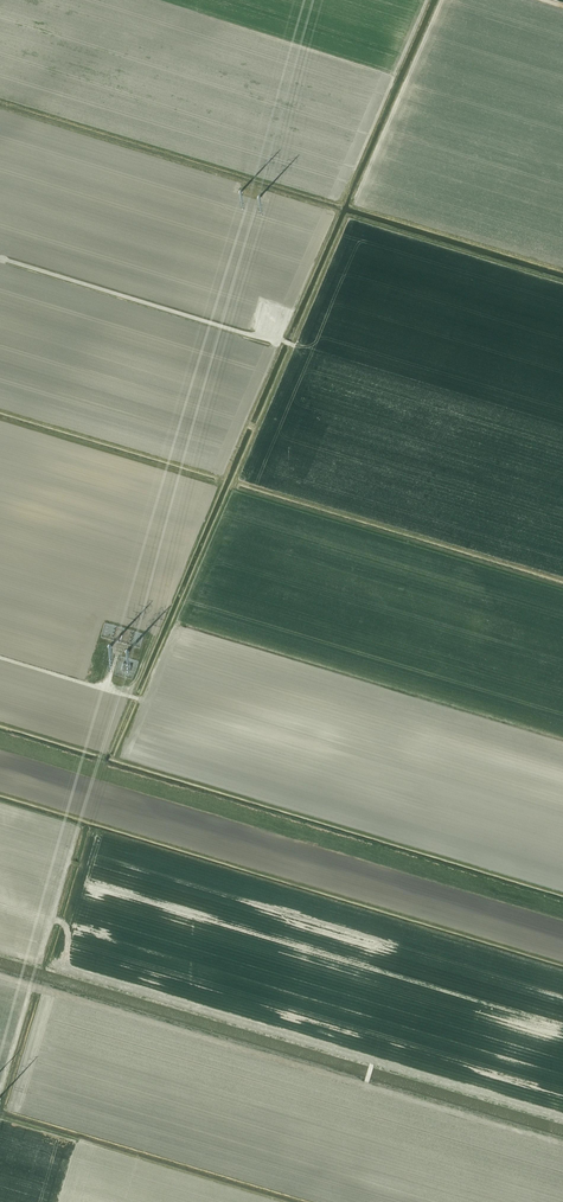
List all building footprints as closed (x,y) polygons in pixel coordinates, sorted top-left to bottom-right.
[(123,663),(121,669),(129,671),(131,665),(123,663)]
